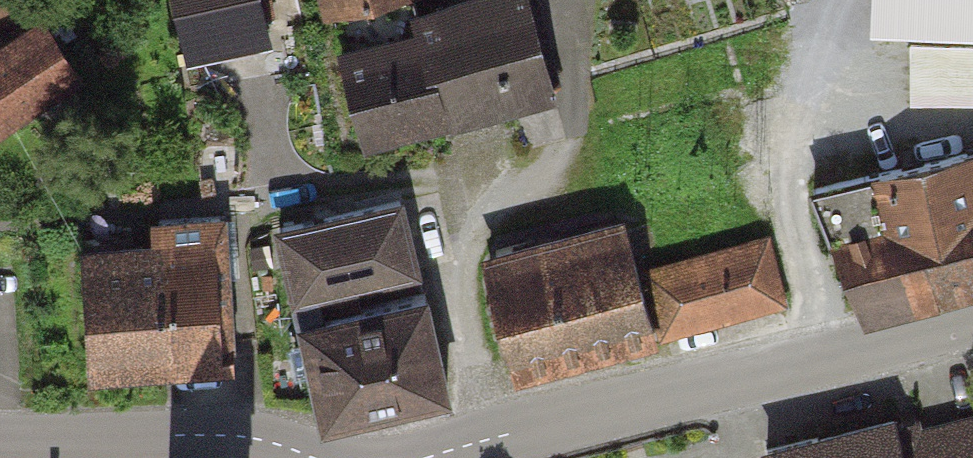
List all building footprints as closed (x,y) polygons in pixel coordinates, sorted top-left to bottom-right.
[(80,85),(27,0),(0,0),(0,134),(80,85)] [(181,48),(262,33),(256,0),(172,0),(181,48)] [(349,147),(548,105),(526,0),(497,0),(421,16),(418,0),(318,0),(349,147)] [(916,54),(915,98),(972,99),(972,56),(916,54)] [(815,195),(847,324),(972,293),(972,157),(815,195)] [(405,203),(271,231),(312,426),(446,398),(405,203)] [(79,258),(92,375),(238,360),(222,215),(147,223),(150,250),(79,258)] [(486,262),(515,381),(792,314),(773,238),(637,271),(627,228),(486,262)] [(762,454),(763,457),(972,457),(972,424),(895,444),(890,423),(762,454)]
